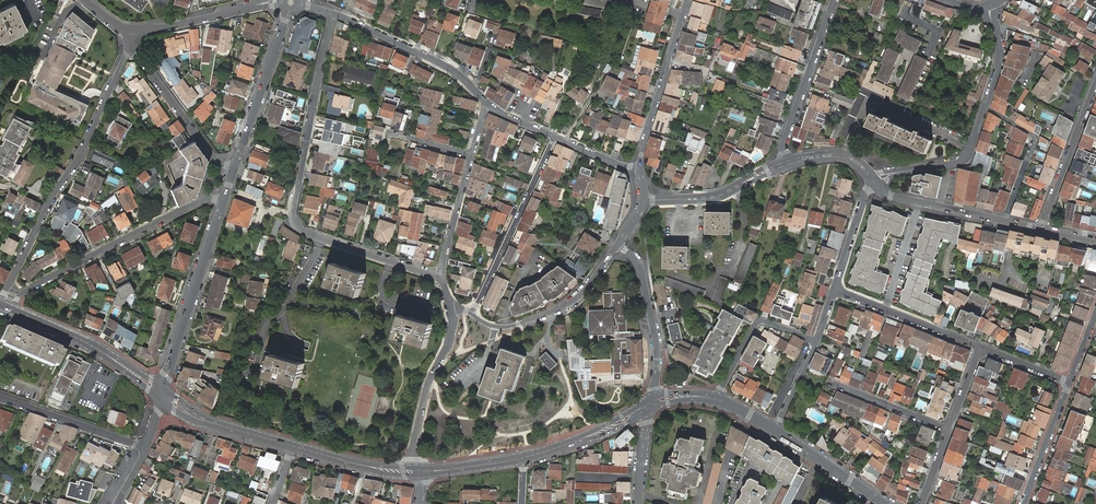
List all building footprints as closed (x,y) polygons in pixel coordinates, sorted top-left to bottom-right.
[(52,15),(59,18),(68,0),(59,0),(52,15)] [(135,7),(134,8),(138,11),(147,0),(125,0),(135,7)] [(356,6),(373,14),(377,6),(371,4),(372,2),(378,4),(379,5),(381,0),(358,0),(356,6)] [(391,10),(387,8),(389,3),(393,5),(394,0),(385,0),(382,6),(383,6),(384,7),(378,23),(389,28),(396,12),(391,10)] [(648,0),(653,2),(651,8),(645,29),(660,34),(666,17),(667,13),(669,7),(671,0),(666,0),(655,1),(654,0),(648,0)] [(796,23),(811,29),(820,2),(813,0),(804,0),(802,6),(799,5),(797,10),(800,11),(796,23)] [(869,14),(879,17),(885,0),(874,0),(869,14)] [(894,13),(898,15),(904,0),(900,0),(899,2),(894,13)] [(953,13),(954,9),(950,8),(947,7),(944,6),(927,0),(926,0),(924,5),(924,6),(936,10),(935,13),(947,17),(951,18),(953,13)] [(1036,16),(1038,17),(1039,15),(1034,13),(1037,9),(1038,9),(1038,10),(1041,11),(1042,9),(1040,8),(1038,7),(1033,5),(1027,2),(1026,2),(1024,0),(1023,0),(1020,7),(1023,9),(1030,12),(1034,14),(1036,16)] [(1051,10),(1051,11),(1057,14),(1058,14),(1061,6),(1060,6),(1062,0),(1056,0),(1054,3),(1051,10)] [(688,28),(698,31),(701,21),(701,19),(702,17),(710,20),(710,17),(714,6),(706,4),(705,5),(693,1),(689,16),(692,16),(688,28)] [(924,6),(924,5),(914,1),(910,12),(921,15),(923,9),(924,6)] [(1077,7),(1074,13),(1078,15),(1081,10),(1083,7),(1083,5),(1076,1),(1076,7),(1077,7)] [(768,2),(767,11),(791,21),(794,13),(768,2)] [(14,4),(6,8),(3,10),(4,12),(0,14),(0,43),(8,39),(7,37),(15,34),(16,36),(26,30),(14,4)] [(577,14),(601,18),(602,10),(578,6),(577,14)] [(1061,6),(1058,14),(1062,17),(1063,17),(1067,10),(1063,7),(1061,6)] [(1019,17),(1023,19),(1029,22),(1028,24),(1030,25),(1036,16),(1034,14),(1030,12),(1023,9),(1019,17)] [(1015,26),(1019,27),(1023,19),(1019,17),(1015,15),(1013,14),(1004,10),(1003,14),(1007,16),(1004,23),(1011,26),(1012,24),(1015,26)] [(1067,10),(1063,17),(1064,18),(1066,19),(1070,21),(1074,23),(1077,18),(1078,15),(1074,13),(1067,10)] [(72,12),(68,17),(94,31),(72,12)] [(459,18),(449,14),(445,25),(443,28),(453,32),(456,22),(458,22),(459,18)] [(68,17),(67,17),(34,83),(35,83),(27,100),(70,122),(72,118),(79,121),(88,105),(82,102),(79,101),(54,90),(72,52),(71,51),(75,44),(85,49),(94,31),(68,17)] [(317,21),(307,17),(302,20),(302,23),(299,22),(296,33),(295,33),(289,52),(299,56),(301,51),(308,54),(313,39),(310,38),(313,28),(315,28),(317,21)] [(777,23),(760,17),(757,27),(773,32),(777,23)] [(1085,21),(1077,18),(1074,23),(1081,27),(1087,30),(1092,33),(1094,30),(1087,27),(1092,19),(1090,18),(1089,20),(1086,18),(1086,19),(1085,21)] [(426,46),(436,49),(443,28),(445,25),(440,23),(438,28),(433,26),(434,21),(430,19),(423,39),(428,41),(426,46)] [(1023,19),(1019,27),(1032,34),(1034,30),(1036,31),(1037,30),(1038,31),(1039,29),(1038,28),(1037,30),(1037,29),(1035,28),(1033,27),(1030,25),(1028,24),(1029,22),(1023,19)] [(251,37),(261,41),(265,30),(267,23),(256,20),(254,27),(245,24),(242,35),(251,37)] [(410,30),(421,34),(424,23),(414,20),(410,30)] [(478,37),(482,24),(470,20),(465,32),(478,37)] [(1038,28),(1039,29),(1048,34),(1057,38),(1059,39),(1067,43),(1066,45),(1069,47),(1073,40),(1068,37),(1067,38),(1062,35),(1051,30),(1038,23),(1035,28),(1037,29),(1037,30),(1038,28)] [(1081,27),(1074,23),(1071,28),(1078,32),(1081,27)] [(875,57),(888,28),(885,26),(882,34),(879,41),(872,55),(875,57)] [(214,51),(216,51),(216,50),(216,49),(218,41),(220,29),(209,27),(206,39),(207,39),(206,43),(215,44),(214,51)] [(1081,27),(1078,32),(1095,41),(1095,35),(1092,33),(1087,30),(1081,27)] [(197,29),(189,30),(189,33),(189,36),(189,45),(189,46),(190,51),(198,50),(198,44),(199,44),(197,29)] [(216,49),(216,50),(225,52),(226,48),(228,49),(231,31),(220,29),(218,41),(216,49)] [(797,38),(793,48),(802,51),(803,47),(805,48),(809,34),(795,29),(792,37),(797,38)] [(955,29),(945,49),(982,59),(984,50),(959,44),(963,32),(955,29)] [(505,42),(507,43),(513,45),(516,35),(502,30),(497,44),(504,47),(505,43),(505,42)] [(641,40),(656,43),(658,34),(642,31),(641,40)] [(684,31),(680,44),(683,45),(688,46),(688,45),(695,47),(695,45),(696,40),(693,40),(690,39),(691,34),(684,31)] [(907,34),(899,31),(895,40),(902,44),(901,46),(916,53),(921,41),(907,34)] [(698,40),(705,41),(706,34),(699,32),(698,40)] [(879,41),(882,34),(876,32),(873,38),(879,41)] [(745,42),(744,44),(749,45),(753,35),(752,35),(748,33),(745,42)] [(1028,47),(1031,47),(1033,48),(1035,43),(1030,41),(1024,38),(1025,35),(1017,33),(1013,43),(1014,44),(1024,46),(1028,47)] [(183,38),(182,35),(176,37),(177,38),(172,39),(172,38),(165,40),(166,43),(163,49),(168,52),(169,57),(172,56),(177,55),(176,49),(181,48),(189,46),(189,45),(189,36),(183,38)] [(334,35),(331,50),(340,52),(339,58),(345,60),(349,41),(336,36),(334,35)] [(563,40),(556,38),(554,46),(562,48),(563,40)] [(1057,38),(1056,43),(1065,47),(1066,45),(1067,43),(1059,39),(1057,38)] [(1069,47),(1070,47),(1072,48),(1077,40),(1074,38),(1073,40),(1069,47)] [(367,53),(370,44),(365,42),(361,52),(367,54),(367,53)] [(1091,59),(1095,50),(1082,42),(1078,49),(1080,50),(1079,52),(1091,59)] [(246,61),(245,65),(252,67),(259,47),(246,43),(245,45),(247,46),(243,57),(241,57),(240,59),(246,61)] [(380,45),(371,43),(367,53),(373,55),(374,50),(378,51),(380,45)] [(456,56),(469,61),(472,52),(473,50),(474,48),(461,43),(456,56)] [(732,58),(738,60),(739,57),(742,51),(739,50),(735,49),(734,46),(724,43),(723,45),(721,45),(722,47),(720,53),(723,55),(732,58)] [(1056,43),(1053,48),(1061,52),(1065,47),(1056,43)] [(703,53),(704,48),(696,47),(695,47),(688,45),(688,46),(683,45),(680,44),(678,51),(692,55),(693,55),(694,56),(695,51),(700,52),(703,53)] [(739,57),(744,59),(749,48),(755,50),(756,47),(749,45),(744,44),(742,51),(739,57)] [(1002,74),(1014,81),(1015,82),(1018,77),(1022,71),(1027,63),(1031,47),(1028,47),(1024,46),(1014,44),(1012,51),(1010,51),(1009,54),(1010,54),(1010,55),(1010,56),(1010,57),(1009,58),(1009,57),(1006,63),(1005,66),(1002,74)] [(374,50),(373,55),(388,60),(392,49),(380,45),(378,51),(374,50)] [(798,61),(802,51),(793,48),(789,46),(787,46),(784,45),(784,47),(784,48),(781,55),(783,56),(798,61)] [(1066,45),(1065,47),(1061,52),(1065,54),(1070,47),(1069,47),(1066,45)] [(636,69),(641,47),(638,46),(633,63),(631,63),(630,67),(636,69)] [(484,56),(486,51),(474,47),(474,48),(473,50),(472,52),(469,61),(469,62),(468,63),(480,67),(484,56)] [(641,47),(636,69),(634,73),(639,74),(642,65),(654,69),(659,51),(641,47)] [(900,53),(888,47),(881,63),(882,63),(893,68),(900,53)] [(1046,55),(1054,60),(1055,61),(1058,57),(1061,52),(1053,48),(1050,47),(1048,51),(1046,55)] [(707,59),(713,61),(717,50),(713,49),(711,56),(709,55),(707,59)] [(329,56),(339,58),(340,52),(331,50),(329,56)] [(846,56),(831,50),(827,61),(838,65),(841,66),(842,66),(846,56)] [(678,51),(675,60),(684,61),(691,64),(692,64),(694,56),(693,55),(692,55),(678,51)] [(392,65),(404,71),(406,66),(409,59),(398,53),(392,65)] [(1089,66),(1092,61),(1079,53),(1078,56),(1082,58),(1080,61),(1075,68),(1084,74),(1089,66)] [(927,60),(915,55),(906,74),(909,75),(899,96),(909,101),(927,60)] [(1045,55),(1041,64),(1046,67),(1044,69),(1047,70),(1043,77),(1032,93),(1048,102),(1053,93),(1054,91),(1055,90),(1056,88),(1057,87),(1059,85),(1066,73),(1064,72),(1061,71),(1058,69),(1051,64),(1054,60),(1046,55),(1045,55)] [(156,60),(175,85),(178,82),(179,80),(177,77),(178,76),(174,71),(173,68),(179,65),(175,60),(169,61),(168,57),(156,60)] [(498,77),(503,79),(504,80),(511,63),(511,61),(499,57),(492,74),(498,77)] [(744,59),(739,57),(738,60),(733,74),(740,76),(741,73),(739,72),(741,67),(744,68),(746,64),(743,63),(744,59)] [(799,69),(802,71),(804,71),(805,66),(804,66),(798,63),(781,57),(776,70),(776,71),(790,76),(793,77),(796,67),(799,69)] [(305,60),(297,58),(292,72),(290,72),(286,84),(294,87),(299,88),(308,61),(305,60)] [(515,69),(517,64),(516,64),(513,63),(513,61),(511,61),(511,63),(504,80),(509,83),(515,69)] [(838,65),(827,61),(824,70),(821,76),(833,80),(835,75),(835,74),(838,65)] [(245,65),(241,63),(237,75),(248,80),(253,67),(252,67),(245,65)] [(893,68),(882,63),(876,78),(888,83),(894,69),(893,68)] [(624,64),(622,69),(622,71),(626,72),(628,73),(634,75),(634,73),(636,69),(630,67),(624,64)] [(375,73),(345,65),(344,70),(347,71),(345,77),(344,81),(351,82),(352,79),(372,84),(375,73)] [(402,74),(404,71),(392,65),(391,68),(402,74)] [(429,81),(429,82),(433,74),(428,72),(428,73),(425,72),(426,70),(414,65),(413,68),(425,71),(423,79),(427,80),(428,80),(429,81)] [(609,75),(612,67),(608,65),(604,73),(609,75)] [(640,74),(643,75),(644,74),(652,77),(654,69),(642,65),(639,74),(640,74)] [(843,67),(842,66),(841,66),(838,65),(835,74),(835,75),(843,78),(845,71),(849,72),(850,69),(846,68),(844,67),(843,67)] [(626,72),(622,71),(612,67),(609,75),(622,81),(624,78),(626,72)] [(413,68),(411,73),(429,82),(429,81),(428,80),(427,80),(423,79),(425,71),(413,68)] [(515,69),(509,83),(514,85),(521,72),(515,69)] [(672,69),(668,83),(674,84),(679,84),(682,84),(683,71),(672,69)] [(868,84),(874,71),(870,69),(869,71),(867,75),(862,85),(888,98),(891,90),(875,82),(873,86),(868,84)] [(286,84),(290,72),(288,71),(283,86),(293,89),(294,87),(286,84)] [(683,71),(682,84),(694,86),(694,80),(689,79),(690,71),(683,71)] [(694,80),(694,86),(700,86),(701,72),(690,71),(689,79),(694,80)] [(785,90),(790,76),(776,71),(772,84),(779,86),(778,87),(782,88),(785,90)] [(521,72),(514,85),(522,90),(523,90),(527,81),(528,80),(530,76),(529,75),(521,72)] [(545,82),(549,75),(545,73),(541,80),(539,79),(539,80),(529,95),(535,99),(541,89),(545,82)] [(855,89),(860,91),(862,85),(867,75),(862,73),(860,76),(860,78),(856,77),(854,83),(852,82),(850,87),(855,89)] [(975,99),(981,101),(989,75),(984,73),(977,93),(974,99),(975,99)] [(643,75),(642,82),(650,84),(652,77),(644,74),(643,75)] [(909,75),(906,74),(897,95),(899,96),(909,75)] [(998,85),(995,95),(1006,101),(1012,85),(1014,86),(1016,82),(1015,82),(1014,81),(1002,74),(998,85)] [(522,92),(529,95),(539,80),(531,75),(530,76),(528,80),(527,81),(523,90),(522,92)] [(482,76),(480,82),(484,84),(486,85),(489,79),(483,76),(482,76)] [(610,90),(617,93),(621,84),(622,82),(608,76),(603,87),(610,90)] [(148,88),(149,87),(148,86),(142,78),(139,81),(136,77),(128,82),(131,86),(132,86),(136,91),(138,94),(136,95),(137,96),(139,94),(144,91),(148,88)] [(816,86),(828,90),(832,81),(819,77),(816,86)] [(641,81),(640,83),(638,82),(626,79),(624,78),(622,81),(622,82),(621,84),(631,87),(647,93),(650,84),(642,82),(641,81)] [(189,89),(181,79),(179,80),(178,82),(175,85),(174,86),(186,104),(197,96),(193,91),(191,92),(189,89)] [(238,95),(242,96),(243,95),(247,84),(232,79),(228,90),(239,94),(238,95)] [(713,89),(722,93),(726,82),(717,79),(713,89)] [(548,93),(547,95),(554,99),(555,97),(556,96),(559,89),(561,90),(563,86),(560,85),(559,84),(560,82),(556,80),(555,82),(554,82),(552,86),(548,93)] [(543,103),(547,95),(548,93),(552,86),(545,82),(541,89),(535,99),(543,103)] [(668,83),(664,95),(676,98),(679,99),(679,96),(676,95),(678,88),(679,84),(674,84),(668,83)] [(341,89),(323,84),(322,90),(329,92),(328,96),(331,97),(335,98),(334,103),(330,102),(327,113),(340,116),(342,108),(348,109),(351,99),(351,98),(339,96),(340,94),(341,89)] [(567,93),(575,99),(581,91),(577,88),(578,86),(575,84),(567,93)] [(631,87),(621,84),(617,93),(622,95),(629,97),(630,92),(638,94),(636,99),(645,102),(647,93),(631,87)] [(583,89),(589,94),(592,90),(585,85),(584,87),(583,89)] [(846,139),(847,140),(866,96),(900,112),(903,105),(892,100),(888,98),(862,85),(860,91),(855,101),(852,108),(847,120),(840,136),(840,137),(846,139)] [(508,90),(502,86),(499,92),(497,95),(503,99),(510,103),(515,94),(508,90)] [(149,88),(149,87),(148,88),(144,91),(139,94),(137,96),(140,100),(142,98),(146,104),(156,97),(149,88)] [(499,92),(495,90),(490,87),(486,95),(489,98),(493,101),(497,95),(499,92)] [(443,93),(435,91),(427,89),(426,89),(424,88),(422,95),(423,95),(426,96),(436,99),(434,103),(439,105),(443,93)] [(786,93),(772,88),(768,99),(770,99),(784,104),(787,98),(785,97),(786,93)] [(581,91),(575,99),(583,105),(589,94),(583,89),(581,91)] [(1026,89),(1015,106),(1018,108),(1019,106),(1020,104),(1021,103),(1027,95),(1029,91),(1026,89)] [(210,90),(202,98),(205,101),(194,111),(199,118),(201,116),(204,119),(206,117),(210,113),(208,111),(212,107),(208,103),(215,95),(210,90)] [(289,93),(279,90),(277,96),(275,104),(285,107),(294,110),(297,102),(287,99),(289,93)] [(974,99),(977,93),(970,91),(966,105),(973,107),(975,99),(974,99)] [(123,92),(118,97),(125,104),(129,102),(131,100),(123,92)] [(693,103),(696,104),(699,94),(693,92),(690,102),(693,103)] [(843,119),(847,120),(852,108),(855,101),(835,93),(832,101),(842,105),(848,107),(847,108),(844,118),(843,119)] [(478,103),(477,101),(459,97),(454,96),(453,96),(449,94),(448,97),(454,99),(453,102),(460,104),(459,107),(476,111),(478,103)] [(813,94),(809,107),(825,113),(826,111),(825,110),(827,105),(828,106),(830,100),(813,94)] [(229,96),(228,95),(224,106),(234,110),(238,99),(229,96)] [(505,110),(510,103),(503,99),(497,95),(493,101),(505,110)] [(554,99),(547,95),(543,103),(551,107),(550,110),(547,117),(546,121),(550,123),(556,109),(559,101),(560,99),(558,98),(556,97),(555,97),(554,99)] [(664,95),(662,102),(674,105),(675,100),(680,101),(685,103),(685,101),(683,100),(679,99),(676,98),(664,95)] [(995,95),(993,100),(1002,105),(1003,104),(1006,106),(1008,102),(1006,101),(995,95)] [(437,109),(439,105),(434,103),(436,99),(426,96),(423,103),(428,105),(426,115),(432,117),(441,119),(443,111),(437,109)] [(394,119),(397,111),(400,101),(386,97),(381,115),(394,119)] [(643,111),(645,102),(636,99),(633,108),(630,106),(628,112),(630,112),(631,113),(633,113),(633,112),(641,115),(643,111)] [(784,104),(770,99),(770,101),(772,102),(770,109),(767,108),(767,110),(764,118),(777,123),(780,115),(784,104)] [(158,104),(155,100),(146,106),(149,110),(147,111),(155,122),(156,120),(160,125),(169,119),(158,104)] [(993,100),(991,107),(1002,113),(1006,106),(1003,104),(1002,105),(993,100)] [(129,102),(125,104),(129,110),(132,107),(133,107),(129,102)] [(662,102),(660,110),(671,114),(673,109),(676,110),(677,110),(678,107),(674,105),(662,102)] [(287,115),(289,109),(285,107),(275,104),(273,103),(271,103),(267,116),(270,117),(269,122),(283,126),(287,128),(289,122),(287,121),(289,115),(287,115)] [(814,132),(819,134),(820,134),(822,128),(821,128),(822,124),(823,124),(826,120),(826,115),(825,115),(825,113),(809,107),(804,122),(802,128),(809,130),(814,132)] [(588,125),(596,129),(600,120),(601,120),(603,116),(605,112),(606,111),(604,110),(603,113),(599,111),(598,113),(595,112),(592,118),(589,117),(587,115),(583,123),(588,125)] [(660,110),(654,129),(666,132),(670,119),(671,114),(660,110)] [(406,114),(397,111),(394,119),(393,124),(402,126),(406,114)] [(1014,111),(1009,118),(1016,122),(1020,114),(1014,111)] [(646,118),(633,113),(631,113),(630,112),(629,114),(631,115),(630,118),(634,119),(633,121),(632,121),(631,124),(643,128),(646,118)] [(1001,119),(989,112),(985,124),(983,131),(991,133),(992,130),(994,131),(996,125),(998,126),(1001,119)] [(873,113),(868,124),(867,126),(874,130),(882,133),(884,135),(887,136),(888,136),(906,144),(909,146),(911,147),(921,151),(927,154),(928,152),(933,140),(919,134),(920,133),(917,131),(916,133),(890,121),(891,119),(887,117),(886,119),(873,113)] [(22,186),(33,164),(23,159),(20,163),(14,160),(17,153),(15,152),(22,137),(25,138),(28,131),(26,130),(30,122),(13,114),(2,137),(4,138),(1,145),(0,144),(0,172),(6,175),(7,175),(12,178),(11,180),(22,186)] [(430,126),(432,117),(426,115),(423,114),(422,119),(420,124),(428,126),(430,126)] [(489,114),(485,127),(490,128),(495,130),(500,118),(490,114),(489,114)] [(623,117),(614,114),(614,115),(614,116),(612,120),(611,124),(607,133),(618,136),(623,118),(623,117)] [(1027,119),(1020,114),(1016,122),(1021,125),(1034,132),(1036,124),(1031,121),(1030,122),(1026,120),(1027,119)] [(1091,114),(1089,121),(1087,126),(1090,131),(1095,133),(1095,116),(1091,114)] [(106,141),(117,146),(120,140),(120,139),(126,129),(128,130),(131,124),(132,123),(118,116),(115,123),(114,122),(108,134),(109,134),(105,140),(106,141)] [(201,116),(199,118),(198,118),(201,124),(207,118),(206,117),(204,119),(201,116)] [(596,129),(607,133),(611,124),(612,120),(603,116),(601,120),(600,120),(596,129)] [(754,137),(758,138),(760,133),(763,134),(764,134),(772,137),(777,123),(764,118),(760,116),(758,121),(760,122),(754,137)] [(438,129),(441,119),(432,117),(430,126),(438,129)] [(343,122),(327,118),(325,129),(341,133),(343,122)] [(509,122),(500,118),(495,130),(497,130),(505,133),(506,132),(509,122)] [(638,142),(643,128),(631,124),(632,121),(629,120),(625,119),(623,118),(618,136),(616,142),(618,142),(620,137),(626,138),(638,142)] [(838,140),(840,136),(847,120),(843,119),(839,118),(830,137),(835,139),(838,140)] [(223,119),(219,130),(230,133),(234,122),(223,119)] [(177,120),(168,126),(175,136),(184,130),(177,120)] [(1068,137),(1073,125),(1059,120),(1058,125),(1057,127),(1055,132),(1068,137)] [(518,126),(509,122),(506,132),(514,135),(515,134),(518,126)] [(428,126),(420,124),(417,135),(417,136),(425,139),(428,126)] [(299,145),(301,132),(293,129),(287,128),(283,126),(280,133),(286,135),(285,140),(299,145)] [(383,140),(386,128),(375,126),(373,133),(377,134),(376,138),(383,140)] [(436,134),(438,129),(430,126),(428,126),(425,139),(434,141),(434,140),(448,144),(450,138),(436,134)] [(802,151),(805,141),(806,140),(808,133),(809,130),(802,128),(798,126),(796,126),(793,137),(802,140),(801,142),(798,151),(802,151)] [(1095,139),(1095,133),(1090,131),(1087,126),(1084,134),(1095,138),(1095,139)] [(482,156),(486,158),(492,160),(496,145),(492,144),(495,135),(497,130),(495,130),(490,128),(487,138),(488,138),(482,156)] [(706,139),(709,134),(693,128),(691,133),(693,134),(700,137),(704,138),(706,139)] [(1024,146),(1028,135),(1016,128),(1011,140),(1024,146)] [(341,133),(325,129),(320,152),(335,155),(339,156),(341,145),(344,146),(346,134),(341,133)] [(230,133),(219,130),(216,141),(226,144),(230,133)] [(492,144),(496,145),(500,147),(501,147),(505,133),(497,130),(495,135),(492,144)] [(836,143),(837,142),(838,140),(835,139),(830,139),(825,139),(825,138),(821,136),(819,135),(819,134),(814,132),(809,130),(808,133),(812,135),(813,136),(814,135),(814,143),(814,145),(830,145),(834,145),(835,143),(836,143)] [(186,140),(181,133),(170,140),(172,142),(175,140),(180,147),(186,143),(185,140),(186,140)] [(660,150),(663,140),(665,136),(653,133),(651,136),(648,146),(660,150)] [(768,151),(773,138),(772,137),(764,134),(763,134),(760,133),(758,138),(755,146),(759,148),(768,151)] [(812,135),(808,133),(806,140),(814,143),(814,135),(813,136),(812,135)] [(1084,134),(1080,145),(1090,149),(1095,138),(1084,134)] [(1066,141),(1055,135),(1051,142),(1053,143),(1063,150),(1066,141)] [(157,136),(155,137),(162,145),(165,144),(157,136)] [(526,136),(518,153),(521,153),(523,148),(533,152),(538,141),(526,136)] [(990,144),(980,140),(978,147),(976,151),(986,155),(990,144)] [(1020,157),(1024,146),(1011,140),(1007,151),(1020,157)] [(165,144),(162,145),(170,154),(173,151),(167,146),(168,145),(166,142),(165,144)] [(178,149),(175,151),(180,157),(183,156),(188,162),(184,173),(180,184),(176,186),(170,189),(175,200),(176,204),(182,201),(187,198),(188,199),(192,197),(191,197),(194,193),(195,194),(200,178),(204,166),(205,163),(204,162),(204,158),(199,150),(198,151),(192,142),(178,149)] [(411,142),(409,149),(416,151),(417,147),(419,144),(411,142)] [(722,157),(730,161),(734,152),(734,151),(736,149),(736,148),(736,147),(728,143),(726,148),(723,146),(719,155),(722,157)] [(1060,159),(1063,150),(1053,143),(1050,151),(1050,152),(1049,153),(1048,155),(1050,155),(1060,159)] [(255,149),(265,152),(267,148),(257,144),(255,149)] [(569,160),(573,150),(557,144),(552,155),(559,157),(569,160)] [(648,146),(645,156),(650,158),(648,164),(657,167),(656,172),(660,173),(663,162),(659,161),(659,160),(657,159),(660,150),(648,146)] [(417,147),(416,151),(415,155),(422,158),(429,160),(432,151),(423,149),(417,147)] [(380,151),(367,148),(365,158),(367,159),(366,168),(377,170),(379,160),(372,159),(373,155),(379,156),(380,151)] [(1078,148),(1074,159),(1084,163),(1095,167),(1095,166),(1095,155),(1078,148)] [(95,149),(91,159),(98,162),(100,158),(104,160),(102,164),(110,168),(115,158),(104,154),(95,149)] [(416,151),(409,149),(404,162),(406,163),(419,168),(422,158),(415,155),(416,151)] [(740,155),(740,154),(749,158),(751,154),(743,150),(742,152),(736,149),(734,151),(734,152),(740,155)] [(251,170),(260,173),(262,166),(266,168),(270,156),(254,150),(248,169),(251,170)] [(175,151),(170,154),(159,163),(162,170),(170,189),(176,186),(167,164),(180,157),(175,151)] [(320,152),(316,151),(315,157),(316,158),(315,162),(314,168),(319,169),(318,174),(323,175),(325,165),(330,161),(330,160),(331,155),(320,152)] [(432,151),(429,160),(426,170),(431,172),(433,172),(434,168),(435,165),(437,166),(441,154),(432,151)] [(986,155),(976,151),(972,164),(972,165),(984,167),(983,173),(983,174),(986,176),(992,157),(988,156),(986,155)] [(737,163),(745,167),(749,158),(740,154),(740,155),(734,152),(730,161),(736,164),(737,163)] [(518,170),(528,173),(533,159),(534,158),(521,153),(516,164),(520,166),(518,170)] [(441,154),(437,166),(444,168),(448,156),(441,154)] [(1009,166),(1019,170),(1023,160),(1007,154),(1003,164),(1009,166)] [(1055,170),(1060,159),(1050,155),(1048,155),(1046,154),(1045,156),(1042,165),(1055,170)] [(559,157),(552,155),(547,166),(555,169),(559,157)] [(444,168),(444,171),(446,171),(454,174),(454,171),(457,157),(453,157),(448,156),(444,168)] [(454,171),(462,173),(466,160),(457,157),(454,171)] [(565,172),(569,160),(559,157),(555,169),(559,170),(565,172)] [(429,160),(422,158),(419,168),(426,170),(429,160)] [(1074,159),(1070,169),(1081,173),(1082,171),(1084,172),(1086,167),(1082,166),(1084,163),(1074,159)] [(1050,185),(1055,170),(1042,165),(1039,163),(1031,161),(1029,165),(1037,169),(1034,179),(1046,184),(1050,185)] [(86,173),(89,165),(84,162),(80,170),(86,173)] [(665,177),(673,180),(677,169),(679,164),(670,162),(668,169),(667,171),(666,174),(665,177)] [(476,164),(475,163),(471,176),(488,183),(493,170),(480,165),(476,164)] [(703,186),(709,171),(711,167),(704,163),(702,168),(698,166),(692,181),(703,186)] [(55,183),(64,170),(56,165),(47,177),(55,183)] [(148,168),(142,171),(141,172),(142,172),(137,177),(140,180),(136,183),(134,184),(141,196),(146,193),(144,190),(151,184),(153,186),(158,182),(153,176),(157,173),(153,165),(151,167),(148,168)] [(559,170),(555,169),(547,166),(541,180),(545,182),(553,184),(559,170)] [(977,207),(979,194),(981,183),(982,180),(982,179),(983,174),(983,173),(971,171),(972,166),(957,168),(952,201),(977,207)] [(1005,182),(1014,184),(1018,174),(1019,170),(1009,166),(1007,170),(1005,175),(1003,179),(1003,181),(1003,182),(1005,182)] [(391,169),(384,167),(382,175),(385,177),(387,171),(390,172),(391,169)] [(444,180),(446,171),(444,171),(436,169),(434,168),(433,172),(438,174),(437,178),(444,180)] [(677,169),(673,180),(682,183),(687,170),(683,168),(682,171),(677,169)] [(260,173),(251,170),(248,177),(262,183),(265,175),(260,173)] [(609,208),(604,228),(617,229),(621,223),(629,212),(631,204),(631,185),(629,181),(627,182),(622,181),(623,178),(625,173),(618,170),(611,200),(609,208)] [(452,182),(454,174),(446,171),(444,180),(452,182)] [(91,172),(84,187),(74,183),(70,193),(80,198),(82,195),(92,200),(103,177),(91,172)] [(612,176),(599,172),(593,191),(606,195),(612,176)] [(1069,172),(1065,182),(1075,185),(1076,185),(1077,181),(1080,182),(1082,177),(1069,172)] [(591,177),(580,173),(579,177),(589,181),(590,180),(591,177)] [(922,195),(938,198),(942,177),(927,173),(922,174),(915,176),(911,192),(922,195)] [(329,182),(330,177),(323,175),(318,174),(313,174),(312,179),(311,180),(310,185),(323,187),(326,188),(328,182),(329,182)] [(461,176),(454,174),(452,182),(459,185),(461,176)] [(1043,190),(1046,184),(1034,179),(1033,178),(1026,175),(1025,178),(1028,179),(1026,183),(1030,185),(1037,188),(1036,190),(1037,191),(1042,193),(1043,190)] [(483,195),(488,183),(471,176),(468,188),(476,192),(483,195)] [(526,189),(528,184),(507,176),(504,182),(506,183),(506,181),(509,183),(520,187),(520,186),(526,189)] [(838,191),(830,189),(829,193),(835,195),(843,198),(845,190),(849,191),(852,181),(844,179),(845,177),(841,176),(841,178),(843,179),(840,189),(838,188),(838,191)] [(414,182),(401,177),(400,181),(412,186),(414,182)] [(580,194),(585,195),(586,190),(589,181),(579,177),(574,191),(580,194)] [(407,185),(392,180),(389,189),(401,194),(403,194),(399,205),(409,208),(415,188),(413,187),(407,185)] [(550,204),(556,205),(557,202),(557,201),(561,189),(557,188),(553,186),(554,185),(553,184),(545,182),(541,180),(539,184),(543,186),(541,193),(543,194),(551,197),(550,199),(551,199),(551,201),(550,204)] [(267,191),(282,197),(285,188),(270,182),(267,191)] [(1077,190),(1078,186),(1076,185),(1075,185),(1065,182),(1062,190),(1060,196),(1062,197),(1070,198),(1072,193),(1074,188),(1077,190)] [(128,184),(124,187),(127,191),(118,196),(126,211),(130,209),(132,207),(136,205),(131,197),(134,195),(128,184)] [(1077,190),(1074,188),(1072,193),(1070,198),(1073,199),(1075,200),(1080,187),(1078,186),(1077,190)] [(431,187),(429,193),(433,194),(445,199),(448,192),(446,191),(440,190),(437,188),(431,187)] [(289,210),(294,189),(290,188),(285,209),(289,210)] [(327,188),(325,196),(330,197),(330,195),(334,196),(335,190),(332,189),(327,188)] [(476,192),(468,188),(466,193),(474,197),(476,192)] [(993,210),(1000,212),(1004,210),(1006,206),(1010,194),(1000,190),(998,195),(998,197),(993,210)] [(540,213),(541,213),(542,208),(538,206),(541,200),(543,194),(541,193),(536,191),(533,197),(527,210),(535,212),(537,212),(539,212),(540,213)] [(1043,201),(1046,194),(1042,193),(1037,191),(1036,194),(1034,198),(1037,200),(1030,218),(1034,219),(1037,218),(1043,201)] [(23,202),(26,196),(18,192),(16,196),(9,192),(4,200),(12,204),(14,200),(22,204),(23,202)] [(977,207),(985,208),(988,195),(979,194),(977,207)] [(101,205),(102,207),(103,208),(107,206),(108,207),(115,202),(117,206),(120,204),(114,195),(101,205)] [(985,208),(993,210),(998,197),(996,196),(990,195),(990,196),(988,195),(985,208)] [(39,211),(42,204),(26,196),(23,202),(22,204),(13,223),(12,224),(16,226),(19,227),(22,222),(18,220),(25,209),(23,208),(25,205),(24,205),(25,203),(29,206),(39,211)] [(320,203),(320,199),(307,196),(304,212),(317,214),(320,203)] [(228,221),(249,228),(252,220),(254,215),(256,206),(253,205),(251,204),(249,204),(236,198),(228,221)] [(602,207),(609,208),(611,200),(604,198),(602,207)] [(62,199),(55,216),(68,222),(76,205),(62,199)] [(841,202),(838,210),(838,212),(848,215),(852,203),(839,199),(838,201),(839,201),(841,202)] [(91,201),(89,206),(96,210),(99,205),(91,201)] [(481,204),(471,201),(468,209),(478,213),(480,207),(481,204)] [(771,201),(767,215),(774,217),(773,220),(774,220),(778,221),(780,222),(780,218),(784,219),(785,216),(783,216),(785,206),(780,204),(777,204),(778,202),(771,201)] [(365,217),(366,217),(369,206),(356,202),(352,213),(361,216),(365,217)] [(509,215),(513,207),(502,202),(502,203),(499,211),(498,211),(509,215)] [(1011,214),(1023,217),(1027,206),(1016,202),(1011,214)] [(1063,225),(1072,227),(1075,213),(1077,204),(1069,203),(1067,212),(1063,225)] [(449,220),(452,210),(427,204),(424,214),(426,214),(433,216),(449,220)] [(331,227),(330,228),(335,230),(340,215),(334,212),(335,207),(331,205),(324,225),(331,227)] [(97,210),(87,206),(83,212),(87,215),(83,220),(88,223),(93,220),(91,217),(91,216),(96,211),(97,210)] [(91,217),(93,220),(93,221),(95,220),(97,223),(106,219),(102,210),(103,208),(102,207),(97,210),(96,211),(97,213),(93,216),(91,217)] [(868,227),(866,232),(865,238),(866,238),(866,240),(864,245),(862,250),(862,253),(860,252),(859,257),(857,263),(855,269),(853,274),(850,282),(856,284),(865,287),(871,289),(876,290),(881,292),(884,293),(889,275),(882,273),(877,271),(876,273),(872,271),(873,268),(874,265),(876,266),(876,265),(878,258),(883,243),(886,236),(886,235),(884,234),(885,232),(885,231),(886,228),(890,230),(890,231),(895,233),(899,235),(902,235),(908,218),(904,217),(900,215),(893,213),(882,210),(880,209),(875,207),(873,211),(872,215),(870,220),(868,227)] [(124,212),(122,208),(120,209),(121,211),(120,211),(122,213),(114,218),(120,228),(124,226),(126,225),(130,223),(124,212)] [(597,208),(594,219),(600,221),(603,210),(597,208)] [(788,218),(785,225),(802,229),(802,227),(804,227),(808,210),(795,208),(793,219),(788,218)] [(411,219),(413,211),(404,210),(402,216),(401,220),(406,221),(406,218),(411,219)] [(535,212),(527,210),(522,221),(518,230),(527,232),(530,225),(531,225),(537,212),(535,212)] [(424,214),(413,211),(411,219),(411,222),(409,232),(420,234),(424,214)] [(812,211),(809,223),(821,226),(824,214),(812,211)] [(720,213),(716,212),(707,212),(707,233),(716,234),(731,234),(731,213),(720,213)] [(789,213),(784,212),(783,216),(785,216),(784,219),(780,218),(780,222),(786,223),(788,218),(789,213)] [(345,235),(355,237),(358,223),(359,223),(361,216),(352,213),(351,213),(345,235)] [(1072,227),(1080,229),(1083,215),(1075,213),(1072,227)] [(847,219),(832,214),(829,224),(837,227),(836,231),(837,231),(845,234),(846,229),(844,228),(847,219)] [(1080,229),(1088,231),(1091,217),(1083,215),(1080,229)] [(65,230),(62,236),(63,237),(68,240),(69,242),(76,238),(75,235),(75,234),(78,233),(81,235),(83,234),(80,230),(76,226),(74,224),(69,222),(68,222),(55,216),(51,224),(53,227),(58,230),(61,228),(65,230)] [(1095,232),(1095,231),(1095,218),(1091,217),(1088,231),(1095,232)] [(489,227),(487,230),(493,233),(495,229),(496,229),(499,220),(492,218),(489,225),(489,227)] [(959,238),(961,226),(955,224),(949,223),(942,221),(928,218),(925,226),(924,229),(926,229),(925,232),(923,232),(922,234),(921,238),(919,244),(918,247),(918,250),(916,253),(915,252),(913,258),(915,258),(916,259),(916,261),(914,266),(912,271),(912,273),(910,273),(908,278),(907,284),(908,284),(907,287),(906,287),(905,290),(903,295),(902,299),(901,302),(904,303),(910,306),(916,308),(921,310),(925,312),(932,314),(936,316),(938,312),(942,302),(942,301),(932,297),(933,296),(926,294),(924,293),(926,286),(928,279),(933,264),(935,259),(937,253),(938,249),(941,242),(942,239),(944,239),(951,241),(953,241),(959,242),(959,238)] [(396,224),(381,219),(376,237),(386,240),(386,239),(391,240),(396,224)] [(754,219),(751,227),(760,230),(763,223),(754,219)] [(411,222),(406,221),(401,220),(401,221),(400,225),(401,225),(398,238),(407,240),(408,238),(409,232),(411,222)] [(469,235),(472,225),(469,224),(467,223),(460,221),(458,225),(456,235),(457,235),(460,236),(467,239),(469,235)] [(190,242),(192,242),(197,226),(185,222),(183,230),(182,232),(180,238),(181,238),(189,241),(188,242),(190,242)] [(98,226),(97,227),(102,237),(105,241),(109,238),(107,234),(101,224),(98,226)] [(296,253),(302,238),(289,229),(284,226),(283,226),(280,232),(291,239),(288,244),(284,254),(293,258),(295,253),(296,253)] [(42,227),(36,239),(41,241),(45,242),(50,231),(46,229),(43,227),(42,227)] [(102,237),(97,227),(87,233),(92,243),(96,240),(97,240),(98,239),(102,237)] [(747,240),(750,242),(751,237),(757,239),(759,232),(750,229),(747,240)] [(1010,232),(998,229),(994,248),(1006,251),(1010,232)] [(997,233),(983,230),(979,244),(979,248),(993,251),(994,248),(997,233)] [(484,238),(481,237),(480,241),(483,242),(483,243),(494,247),(498,235),(487,231),(486,232),(484,238)] [(845,234),(837,231),(832,248),(840,250),(845,234)] [(420,234),(409,232),(408,238),(415,240),(418,241),(420,234)] [(527,242),(531,234),(526,232),(520,246),(512,243),(511,245),(518,249),(518,248),(523,250),(524,248),(527,242)] [(1014,233),(1010,232),(1006,247),(1011,248),(1015,249),(1015,250),(1021,252),(1029,254),(1029,252),(1033,253),(1038,254),(1041,255),(1040,259),(1047,260),(1047,259),(1055,261),(1059,243),(1051,241),(1045,239),(1045,238),(1037,236),(1036,239),(1025,236),(1025,235),(1018,234),(1014,233)] [(161,235),(157,237),(162,247),(167,244),(170,243),(171,242),(166,233),(161,236),(161,235)] [(588,262),(601,242),(586,233),(574,252),(583,257),(577,266),(569,261),(564,268),(575,277),(581,281),(584,278),(582,276),(590,264),(588,262)] [(537,240),(538,240),(538,235),(538,234),(531,234),(527,242),(532,245),(537,240)] [(470,239),(467,239),(460,236),(457,247),(467,250),(466,253),(472,255),(477,242),(476,241),(470,239)] [(88,244),(84,237),(80,239),(80,240),(83,247),(88,244)] [(162,247),(157,237),(152,239),(153,240),(148,242),(153,252),(154,251),(157,250),(162,247)] [(16,242),(7,238),(1,250),(10,254),(16,242)] [(979,244),(959,238),(959,242),(958,244),(958,248),(960,249),(960,251),(961,252),(962,249),(977,253),(979,248),(979,244)] [(419,241),(418,241),(415,240),(410,255),(415,256),(418,246),(419,241)] [(532,245),(527,242),(524,248),(523,250),(523,251),(521,254),(519,260),(526,263),(534,247),(532,245)] [(734,281),(742,284),(758,246),(750,242),(734,281)] [(305,250),(310,252),(312,247),(307,245),(302,243),(300,248),(305,250)] [(808,248),(807,252),(814,254),(816,245),(812,244),(812,247),(811,249),(808,248)] [(61,245),(53,250),(54,252),(57,258),(61,256),(62,258),(66,255),(61,245)] [(509,248),(521,254),(523,251),(518,249),(511,245),(509,248)] [(1070,262),(1073,248),(1060,245),(1057,259),(1063,261),(1063,260),(1067,261),(1066,263),(1068,264),(1067,266),(1069,266),(1070,262)] [(415,256),(413,262),(422,264),(427,249),(418,246),(415,256)] [(677,247),(674,247),(665,246),(664,268),(674,268),(688,268),(689,247),(677,247)] [(1082,250),(1073,248),(1070,262),(1082,264),(1082,262),(1087,251),(1088,247),(1082,246),(1082,249),(1082,250)] [(121,255),(128,267),(144,259),(138,247),(121,255)] [(1088,247),(1087,251),(1082,262),(1085,263),(1086,260),(1091,261),(1092,260),(1095,260),(1095,262),(1095,249),(1093,249),(1091,248),(1088,247)] [(54,252),(53,250),(51,254),(34,262),(21,274),(28,281),(40,268),(52,262),(53,260),(57,258),(54,252)] [(819,255),(830,258),(831,258),(836,260),(838,260),(839,256),(821,250),(819,255)] [(177,267),(184,269),(189,255),(185,254),(184,254),(181,253),(180,252),(178,252),(176,257),(174,256),(171,265),(172,265),(177,267)] [(796,252),(794,259),(801,261),(802,261),(804,255),(796,252)] [(217,259),(215,265),(232,269),(235,260),(221,255),(220,260),(217,259)] [(817,256),(814,256),(814,257),(814,259),(819,261),(816,271),(817,272),(821,273),(826,274),(830,262),(829,262),(830,258),(819,255),(817,255),(817,256)] [(124,276),(126,275),(118,261),(115,263),(114,263),(108,266),(115,279),(123,275),(124,276)] [(104,276),(102,271),(97,262),(84,269),(89,278),(92,276),(95,281),(104,276)] [(354,293),(353,295),(359,297),(362,288),(366,274),(334,263),(327,286),(332,288),(333,286),(354,293)] [(9,271),(0,266),(0,281),(3,283),(9,271)] [(568,283),(575,277),(560,266),(555,271),(554,271),(545,278),(545,279),(531,287),(530,286),(522,290),(523,291),(520,292),(514,308),(516,313),(519,314),(526,311),(527,311),(542,305),(543,303),(545,301),(543,297),(548,294),(551,298),(553,297),(555,297),(569,286),(569,284),(568,283)] [(462,276),(473,279),(476,269),(465,267),(462,276)] [(80,268),(70,274),(71,277),(81,271),(80,268)] [(817,272),(816,271),(809,269),(801,294),(798,301),(802,303),(805,295),(810,296),(817,272)] [(801,294),(809,269),(808,269),(800,294),(801,294)] [(229,278),(215,274),(212,282),(226,286),(229,278)] [(462,276),(453,274),(452,278),(461,280),(459,288),(458,292),(469,295),(473,279),(462,276)] [(1074,283),(1073,286),(1078,287),(1081,287),(1083,288),(1087,289),(1095,291),(1095,282),(1095,277),(1086,274),(1085,279),(1084,285),(1074,283)] [(251,276),(244,275),(243,282),(250,283),(249,293),(250,293),(250,297),(248,297),(246,309),(259,311),(261,299),(259,299),(260,295),(263,295),(265,283),(251,281),(251,276)] [(824,285),(827,277),(820,275),(818,283),(821,284),(824,285)] [(497,276),(496,279),(508,285),(509,282),(497,276)] [(719,304),(728,279),(720,276),(711,301),(719,304)] [(157,296),(168,300),(174,281),(164,277),(160,289),(159,291),(157,295),(157,296)] [(666,277),(664,283),(664,285),(670,287),(684,292),(703,299),(706,291),(666,277)] [(490,291),(483,304),(492,310),(495,311),(502,296),(503,297),(508,285),(496,279),(495,279),(490,291)] [(50,293),(69,301),(72,293),(75,286),(62,281),(59,287),(56,286),(55,289),(52,288),(50,293)] [(226,286),(212,282),(210,290),(212,290),(224,294),(226,286)] [(780,285),(773,282),(765,300),(761,310),(769,312),(773,304),(771,303),(780,285)] [(664,283),(654,284),(658,305),(668,303),(664,285),(664,283)] [(828,286),(824,285),(821,284),(818,295),(825,297),(828,286)] [(956,287),(955,287),(952,294),(948,292),(949,286),(945,285),(944,290),(943,298),(951,301),(954,295),(956,291),(954,290),(956,287)] [(332,288),(353,295),(354,293),(333,286),(332,288)] [(1048,294),(1057,298),(1058,298),(1062,299),(1063,295),(1059,294),(1060,289),(1050,286),(1048,294)] [(960,288),(956,287),(954,290),(956,291),(954,295),(951,301),(963,307),(968,298),(968,297),(958,292),(960,288)] [(1021,307),(1024,300),(1024,298),(1010,293),(1005,291),(993,287),(990,295),(1021,307)] [(1080,292),(1082,292),(1085,293),(1095,297),(1095,294),(1095,291),(1087,289),(1083,288),(1081,287),(1080,292)] [(224,294),(212,290),(209,298),(219,302),(223,302),(225,295),(224,294)] [(989,299),(972,291),(968,297),(968,298),(985,307),(987,303),(989,299)] [(626,292),(604,293),(605,310),(590,310),(591,335),(600,334),(600,339),(607,339),(607,335),(616,334),(616,332),(618,332),(628,332),(626,292)] [(1086,306),(1091,307),(1095,297),(1085,293),(1082,292),(1078,303),(1086,306)] [(117,294),(113,304),(118,306),(122,295),(117,294)] [(1024,298),(1024,300),(1032,303),(1047,308),(1048,305),(1049,306),(1049,304),(1049,303),(1049,301),(1032,294),(1031,297),(1028,296),(1025,295),(1024,298)] [(786,298),(778,296),(771,315),(790,322),(793,314),(781,310),(786,298)] [(220,310),(223,302),(219,302),(209,298),(207,304),(206,303),(205,307),(220,310)] [(1032,303),(1024,300),(1021,307),(1027,310),(1029,304),(1030,304),(1031,304),(1032,304),(1032,303)] [(809,327),(807,334),(813,336),(823,306),(816,303),(815,308),(810,322),(810,323),(809,327)] [(799,318),(810,322),(815,308),(803,304),(799,318)] [(994,312),(997,307),(993,305),(989,312),(988,314),(987,313),(984,311),(981,317),(977,328),(983,332),(989,321),(988,320),(990,315),(992,316),(994,312)] [(1077,305),(1073,316),(1086,321),(1089,312),(1090,310),(1085,308),(1077,305)] [(170,310),(161,307),(156,321),(165,324),(170,310)] [(835,322),(845,325),(850,311),(840,307),(835,322)] [(91,326),(99,329),(103,320),(98,318),(96,317),(94,316),(97,310),(90,308),(84,323),(91,326)] [(740,317),(724,309),(720,318),(722,319),(717,327),(714,332),(713,331),(703,349),(696,364),(701,366),(710,371),(714,374),(723,356),(722,355),(728,344),(733,336),(734,337),(744,320),(740,317)] [(757,314),(748,309),(746,314),(743,312),(740,317),(744,320),(752,324),(754,321),(757,314)] [(975,332),(977,328),(981,317),(977,315),(975,314),(975,313),(972,312),(971,313),(962,309),(956,325),(968,329),(975,332)] [(861,312),(855,310),(853,315),(859,317),(863,319),(861,327),(869,330),(874,313),(866,310),(866,311),(865,313),(863,312),(861,312)] [(996,318),(999,314),(994,312),(992,316),(990,315),(988,320),(989,321),(983,332),(990,335),(996,325),(994,323),(991,321),(993,317),(996,318)] [(874,313),(869,330),(866,338),(863,346),(861,352),(860,356),(864,358),(873,331),(870,330),(872,325),(875,326),(874,329),(879,331),(884,317),(874,313)] [(945,315),(939,313),(936,322),(937,323),(941,324),(944,318),(945,316),(945,315)] [(422,343),(421,346),(426,348),(433,324),(401,315),(397,329),(394,339),(399,340),(400,338),(422,343)] [(202,336),(213,340),(218,326),(223,328),(225,322),(208,316),(202,336)] [(117,323),(108,317),(102,331),(106,333),(105,334),(111,338),(117,323)] [(1006,324),(1008,319),(1004,317),(1002,321),(999,320),(996,325),(990,335),(996,339),(1002,329),(1004,330),(1005,330),(1007,326),(1005,325),(1006,324)] [(887,318),(885,324),(896,327),(898,322),(887,318)] [(1012,321),(1008,319),(1006,324),(1005,325),(1007,326),(1005,330),(1004,330),(1002,329),(996,339),(1003,342),(1005,338),(1009,333),(1008,332),(1009,330),(1007,329),(1010,326),(1012,321)] [(165,324),(156,321),(152,334),(161,338),(165,324)] [(1084,326),(1071,321),(1067,331),(1080,336),(1084,326)] [(896,327),(885,324),(879,340),(886,342),(886,340),(894,343),(895,341),(901,323),(898,322),(896,327)] [(126,329),(117,323),(111,338),(120,344),(126,329)] [(672,323),(668,324),(672,342),(671,344),(666,342),(669,355),(695,366),(696,364),(703,349),(683,340),(679,323),(672,325),(672,323)] [(895,341),(909,347),(911,342),(916,329),(911,327),(910,330),(908,329),(909,327),(901,323),(895,341)] [(852,324),(849,332),(861,337),(862,333),(857,331),(858,327),(852,324)] [(57,366),(64,352),(60,350),(60,348),(11,326),(10,328),(6,326),(0,340),(0,341),(3,343),(3,345),(7,347),(9,348),(46,364),(48,365),(52,367),(53,365),(57,366)] [(1012,332),(1010,331),(1009,333),(1011,335),(1010,336),(1010,337),(1010,338),(1010,339),(1011,340),(1012,341),(1013,341),(1014,341),(1015,341),(1016,340),(1017,339),(1034,347),(1038,349),(1046,331),(1036,327),(1035,329),(1033,328),(1033,327),(1033,326),(1032,326),(1031,326),(1030,326),(1030,327),(1029,327),(1029,328),(1030,328),(1030,329),(1030,330),(1031,330),(1030,331),(1025,328),(1024,330),(1018,328),(1016,333),(1015,333),(1016,332),(1012,330),(1012,332)] [(754,335),(755,336),(767,342),(769,338),(766,337),(768,332),(764,330),(758,327),(754,335)] [(136,335),(126,329),(120,344),(129,350),(136,335)] [(836,332),(830,329),(828,335),(847,343),(848,339),(844,337),(845,335),(836,332)] [(923,332),(916,329),(911,342),(922,346),(920,351),(927,354),(928,351),(931,344),(934,336),(930,335),(923,332)] [(629,363),(629,358),(629,355),(632,354),(632,339),(636,339),(636,331),(628,332),(618,332),(616,332),(616,334),(616,339),(613,339),(613,360),(592,360),(593,364),(623,363),(629,363)] [(1079,339),(1080,336),(1067,331),(1063,342),(1076,347),(1077,343),(1079,339)] [(769,338),(767,342),(768,343),(771,344),(776,347),(779,348),(783,340),(776,336),(773,334),(768,332),(766,337),(769,338)] [(161,338),(152,334),(147,348),(156,351),(161,338)] [(789,343),(800,349),(803,343),(805,341),(794,335),(789,343)] [(749,347),(742,360),(752,365),(755,367),(759,358),(763,360),(765,357),(762,354),(764,350),(768,343),(767,342),(755,336),(753,340),(749,347)] [(945,352),(948,342),(944,340),(943,340),(942,341),(939,340),(939,338),(937,338),(934,336),(931,344),(928,351),(943,357),(943,355),(945,352)] [(399,340),(421,346),(422,343),(400,338),(399,340)] [(592,379),(592,375),(591,364),(593,364),(592,360),(586,361),(585,339),(569,340),(573,369),(581,369),(581,380),(576,380),(584,399),(598,394),(598,379),(592,379)] [(644,374),(643,339),(636,339),(632,339),(632,354),(629,355),(629,358),(629,363),(623,363),(623,374),(644,374)] [(783,340),(779,348),(785,352),(789,343),(783,340)] [(952,344),(948,342),(945,352),(943,355),(943,357),(950,360),(953,353),(956,345),(955,345),(952,344)] [(1072,358),(1076,347),(1063,342),(1058,352),(1072,358)] [(789,343),(785,352),(796,358),(800,349),(789,343)] [(776,347),(771,344),(767,350),(773,353),(776,347)] [(971,351),(956,345),(953,353),(950,360),(950,361),(955,363),(953,366),(964,370),(971,351)] [(154,360),(156,351),(147,348),(142,346),(139,355),(154,360)] [(853,349),(844,346),(841,352),(850,356),(853,349)] [(527,356),(526,356),(505,348),(504,348),(501,355),(499,362),(496,361),(494,368),(491,367),(491,366),(490,366),(485,380),(484,382),(481,394),(482,394),(491,397),(493,398),(502,401),(504,402),(508,388),(513,390),(514,390),(515,390),(520,377),(525,363),(527,356)] [(818,348),(809,367),(821,372),(826,375),(833,360),(828,357),(825,356),(828,350),(823,348),(821,348),(821,350),(818,348)] [(205,356),(191,351),(188,361),(192,362),(190,368),(196,369),(200,358),(204,359),(205,356)] [(547,352),(540,358),(543,362),(545,364),(547,366),(551,370),(558,364),(554,359),(550,355),(547,352)] [(1052,369),(1061,372),(1067,369),(1072,358),(1058,352),(1052,369)] [(1087,353),(1084,361),(1095,365),(1095,356),(1087,353)] [(60,375),(48,400),(60,405),(64,407),(68,409),(70,406),(70,404),(67,402),(74,388),(69,386),(72,381),(80,385),(90,365),(81,361),(82,358),(77,356),(76,358),(73,357),(70,355),(68,354),(67,356),(69,357),(67,360),(68,360),(63,370),(60,375)] [(293,383),(292,385),(298,387),(305,364),(286,358),(272,354),(266,378),(271,379),(272,377),(293,383)] [(206,356),(205,356),(204,359),(200,358),(198,364),(203,365),(206,356)] [(843,360),(838,358),(835,364),(829,376),(834,378),(835,374),(838,375),(844,361),(843,360)] [(872,361),(865,358),(862,366),(870,369),(872,361)] [(989,358),(985,368),(992,371),(996,372),(999,373),(1003,363),(989,358)] [(742,360),(740,364),(750,369),(750,368),(752,365),(742,360)] [(1084,364),(1080,374),(1091,378),(1095,367),(1095,365),(1084,361),(1084,364)] [(615,374),(623,374),(623,363),(593,364),(591,364),(592,375),(612,374),(615,374)] [(881,371),(881,372),(878,380),(887,384),(888,383),(891,375),(884,373),(886,367),(886,366),(883,365),(883,366),(881,371)] [(710,371),(701,366),(699,370),(708,375),(710,371)] [(792,366),(784,382),(777,398),(773,404),(768,414),(769,415),(774,418),(776,416),(780,407),(777,406),(779,402),(782,404),(783,401),(795,375),(798,369),(794,367),(792,366)] [(839,380),(849,384),(853,373),(852,372),(850,372),(847,370),(848,367),(849,367),(846,366),(845,367),(839,380)] [(985,368),(980,366),(976,376),(988,381),(989,381),(990,381),(992,376),(994,377),(996,372),(992,371),(985,368)] [(210,405),(215,408),(218,397),(220,390),(205,379),(201,378),(203,370),(190,368),(185,367),(182,376),(180,380),(183,386),(186,388),(199,397),(210,405)] [(858,370),(855,369),(850,384),(859,388),(863,378),(861,377),(862,376),(857,374),(858,370)] [(1022,371),(1016,369),(1016,371),(1015,373),(1011,383),(1011,384),(1010,386),(1012,386),(1013,385),(1016,386),(1022,371)] [(863,387),(873,390),(879,376),(881,371),(879,370),(878,370),(876,376),(868,373),(863,387)] [(1027,373),(1022,371),(1016,386),(1019,387),(1018,389),(1020,390),(1021,388),(1022,387),(1026,377),(1026,375),(1027,373)] [(738,389),(743,392),(744,390),(750,379),(746,376),(742,383),(736,380),(732,388),(737,391),(738,389)] [(975,381),(970,392),(985,398),(986,398),(989,399),(994,401),(997,402),(997,401),(998,398),(986,394),(988,390),(986,389),(987,387),(988,387),(989,387),(1000,392),(1003,386),(990,381),(989,381),(988,381),(976,376),(975,381)] [(271,379),(292,385),(293,383),(272,377),(271,379)] [(1089,395),(1090,392),(1093,386),(1095,387),(1095,382),(1095,381),(1083,377),(1079,387),(1078,390),(1089,395)] [(886,391),(886,393),(890,394),(894,384),(892,383),(894,379),(893,379),(891,378),(886,391)] [(743,392),(742,394),(752,399),(758,388),(758,387),(761,383),(759,381),(757,384),(755,383),(755,382),(752,380),(750,379),(744,390),(743,392)] [(940,388),(952,393),(955,385),(942,380),(941,382),(939,386),(938,386),(938,385),(937,384),(934,383),(934,385),(937,387),(940,388)] [(916,390),(919,383),(915,382),(912,389),(906,387),(901,400),(910,404),(914,395),(916,390)] [(895,398),(901,400),(906,387),(897,383),(890,400),(894,402),(895,398)] [(940,389),(940,388),(937,387),(934,392),(933,393),(931,397),(932,397),(931,401),(942,405),(943,406),(946,400),(947,400),(949,396),(948,396),(949,392),(940,389)] [(758,388),(752,399),(762,404),(767,393),(766,393),(765,392),(765,391),(764,391),(762,389),(761,390),(758,388)] [(1043,390),(1042,390),(1038,402),(1048,405),(1052,393),(1048,392),(1049,390),(1043,388),(1043,390)] [(831,396),(822,391),(818,399),(822,401),(820,405),(828,409),(831,403),(832,401),(829,399),(831,396)] [(970,392),(968,399),(974,401),(982,404),(985,398),(970,392)] [(767,393),(762,404),(766,407),(772,396),(767,393)] [(844,397),(836,393),(834,397),(832,401),(831,403),(853,413),(858,400),(845,395),(844,397)] [(1077,393),(1072,406),(1086,412),(1087,411),(1088,412),(1089,408),(1088,408),(1092,399),(1077,393)] [(208,407),(210,405),(199,397),(198,399),(208,407)] [(858,400),(853,413),(847,410),(846,413),(856,418),(858,416),(865,402),(858,400)] [(942,405),(931,401),(930,405),(929,404),(927,408),(928,410),(926,415),(939,420),(939,419),(940,419),(942,415),(940,414),(943,406),(942,405)] [(982,404),(974,401),(970,410),(984,415),(985,411),(991,413),(993,408),(991,408),(986,406),(983,404),(982,404)] [(997,402),(994,409),(1002,412),(1004,412),(1005,413),(1007,408),(1008,406),(997,401),(997,402)] [(869,404),(865,402),(858,416),(863,418),(874,423),(875,422),(880,408),(869,404)] [(1045,428),(1052,410),(1039,405),(1035,415),(1033,414),(1030,420),(1029,422),(1041,427),(1045,428)] [(885,410),(880,408),(875,422),(874,423),(873,427),(872,429),(875,430),(876,426),(877,423),(883,426),(884,426),(886,422),(888,417),(887,417),(889,412),(885,410)] [(114,423),(123,426),(126,416),(110,410),(106,422),(114,424),(114,423)] [(1062,435),(1074,440),(1084,444),(1088,432),(1083,430),(1084,427),(1089,429),(1094,418),(1072,410),(1062,435)] [(2,431),(5,432),(11,414),(0,411),(0,431),(2,431)] [(889,426),(888,425),(885,434),(889,436),(890,430),(896,432),(901,417),(893,413),(889,426)] [(30,414),(29,415),(18,437),(33,444),(36,438),(42,428),(45,421),(46,419),(30,414)] [(842,424),(833,418),(830,423),(834,426),(835,425),(842,428),(837,436),(836,436),(835,438),(834,439),(842,445),(852,433),(848,429),(844,427),(845,425),(842,424)] [(874,423),(863,418),(862,421),(871,425),(870,426),(873,427),(874,423)] [(957,429),(954,437),(966,441),(969,433),(973,424),(960,419),(959,423),(957,429)] [(1036,439),(1041,427),(1029,422),(1028,421),(1025,427),(1023,426),(1020,433),(1021,434),(1036,439)] [(863,433),(851,425),(848,429),(852,433),(860,438),(855,446),(857,447),(859,444),(867,450),(868,448),(873,441),(869,437),(868,438),(863,433)] [(935,430),(922,425),(916,440),(929,445),(931,440),(935,430)] [(77,430),(64,426),(59,434),(55,433),(48,445),(59,450),(64,439),(65,440),(65,441),(66,441),(67,440),(69,441),(70,442),(70,441),(77,430)] [(1004,438),(1007,428),(1005,427),(1002,426),(1001,427),(998,436),(1001,437),(1004,438)] [(738,430),(733,427),(729,436),(727,445),(726,447),(732,450),(742,456),(743,453),(744,452),(749,441),(750,437),(738,430)] [(43,450),(46,443),(52,433),(42,428),(36,438),(33,444),(43,450)] [(616,440),(623,447),(635,436),(631,432),(629,429),(626,431),(616,440)] [(875,430),(872,429),(872,430),(871,431),(871,432),(879,438),(881,433),(874,431),(875,430)] [(167,434),(163,441),(171,444),(173,440),(175,439),(182,441),(181,445),(183,446),(182,450),(182,449),(184,445),(183,445),(183,444),(182,444),(182,443),(186,434),(174,431),(167,434)] [(871,432),(869,437),(873,441),(868,448),(867,450),(866,451),(868,451),(869,449),(875,453),(881,446),(883,441),(879,438),(871,432)] [(852,433),(842,445),(851,451),(855,446),(860,438),(852,433)] [(181,450),(191,453),(196,439),(196,437),(186,434),(182,443),(182,444),(183,444),(183,445),(184,445),(182,449),(182,450),(181,450)] [(1036,439),(1021,434),(1018,443),(1025,446),(1029,447),(1033,449),(1036,439)] [(828,452),(829,450),(823,435),(816,444),(828,452)] [(996,437),(990,435),(987,443),(994,445),(996,437)] [(1056,448),(1058,448),(1069,452),(1074,440),(1062,435),(1061,435),(1056,448)] [(669,494),(687,499),(689,492),(687,492),(689,482),(699,485),(702,472),(700,471),(702,465),(698,464),(701,454),(702,454),(706,440),(693,436),(692,440),(682,437),(679,448),(678,448),(675,458),(673,458),(672,464),(668,463),(667,467),(676,469),(675,474),(670,473),(669,477),(673,478),(669,494)] [(792,483),(797,474),(801,467),(797,464),(795,463),(758,440),(758,441),(750,437),(749,441),(744,452),(751,457),(750,458),(784,479),(788,481),(792,483)] [(965,455),(969,442),(966,441),(954,437),(949,449),(965,455)] [(204,441),(196,439),(191,453),(190,455),(197,458),(200,452),(203,444),(204,441)] [(223,439),(220,448),(221,448),(224,449),(222,456),(226,458),(228,459),(229,458),(232,459),(235,460),(238,449),(231,447),(233,442),(223,439)] [(886,439),(883,439),(883,441),(881,446),(887,450),(890,447),(891,445),(887,442),(886,439)] [(621,449),(623,447),(616,440),(614,442),(621,449)] [(1022,455),(1025,446),(1018,443),(1015,442),(1014,446),(1000,441),(996,440),(994,446),(1012,453),(1012,451),(1022,455)] [(163,441),(158,450),(162,452),(165,453),(168,454),(172,456),(176,448),(172,446),(170,445),(171,444),(163,441)] [(97,449),(87,443),(79,459),(89,464),(90,462),(101,468),(103,463),(111,467),(118,454),(114,452),(114,451),(110,449),(109,452),(98,447),(97,449)] [(208,446),(203,444),(200,452),(205,454),(208,446)] [(60,450),(59,451),(65,454),(66,451),(70,453),(72,449),(62,445),(60,450)] [(251,447),(244,445),(241,451),(248,453),(251,447)] [(922,466),(928,451),(913,445),(909,456),(911,456),(913,457),(912,462),(915,463),(922,466)] [(881,446),(875,453),(873,457),(869,461),(864,468),(866,470),(868,469),(880,477),(882,474),(883,475),(885,472),(886,468),(886,467),(887,462),(893,454),(891,453),(887,450),(881,446)] [(1091,461),(1092,458),(1095,448),(1090,446),(1085,459),(1086,459),(1091,461)] [(153,448),(150,454),(159,458),(162,452),(158,450),(153,448)] [(1058,448),(1054,457),(1066,462),(1067,460),(1064,459),(1065,457),(1068,459),(1070,453),(1069,452),(1058,448)] [(77,452),(72,449),(70,453),(66,451),(65,454),(57,469),(66,474),(77,452)] [(960,467),(965,455),(949,449),(944,462),(959,467),(960,467)] [(576,463),(577,464),(599,464),(599,454),(595,454),(594,450),(588,450),(588,454),(584,454),(584,460),(576,459),(576,463)] [(627,466),(628,451),(614,451),(613,465),(616,465),(627,466)] [(283,456),(268,452),(264,462),(263,461),(262,463),(279,468),(283,456)] [(1028,459),(1010,452),(1005,465),(1016,469),(1024,471),(1028,459)] [(226,458),(222,456),(218,455),(216,461),(230,465),(232,459),(229,458),(228,459),(226,458)] [(255,473),(260,461),(243,455),(239,467),(241,468),(242,465),(251,468),(250,471),(253,472),(252,474),(254,475),(255,473)] [(1066,462),(1054,457),(1053,457),(1051,461),(1053,461),(1051,466),(1066,472),(1070,463),(1067,462),(1066,462)] [(1092,458),(1091,461),(1089,465),(1088,468),(1091,469),(1095,471),(1095,466),(1095,463),(1095,459),(1092,458)] [(926,473),(927,468),(922,466),(915,463),(912,462),(910,462),(909,461),(907,461),(903,459),(903,462),(901,473),(906,475),(910,477),(915,479),(917,475),(912,474),(911,474),(907,473),(909,466),(913,468),(926,473)] [(714,495),(721,469),(722,463),(714,461),(703,503),(712,503),(714,495)] [(876,484),(885,491),(886,489),(890,482),(894,476),(894,472),(889,469),(890,463),(887,462),(886,467),(886,468),(885,472),(883,475),(882,474),(880,477),(876,484)] [(955,484),(959,486),(961,481),(957,480),(961,468),(960,467),(959,467),(944,462),(942,467),(940,474),(938,478),(944,481),(953,484),(955,484)] [(1013,476),(1016,469),(1005,465),(1000,463),(998,462),(996,468),(992,466),(991,468),(992,469),(1002,472),(1006,474),(1013,476)] [(142,492),(148,496),(150,494),(148,493),(156,481),(159,477),(149,472),(152,467),(145,463),(140,473),(151,478),(143,490),(142,492)] [(155,463),(154,469),(162,471),(164,465),(155,463)] [(546,489),(551,489),(552,479),(562,480),(562,469),(562,465),(550,464),(549,477),(551,477),(551,479),(547,479),(546,489)] [(627,473),(627,466),(616,465),(613,465),(604,465),(599,464),(577,464),(577,471),(627,473)] [(169,466),(166,470),(179,475),(177,479),(184,481),(187,473),(169,466)] [(294,476),(293,480),(302,483),(303,480),(301,479),(303,475),(311,478),(311,470),(308,469),(308,470),(298,466),(296,468),(293,476),(294,476)] [(1051,466),(1047,475),(1050,476),(1063,481),(1067,472),(1066,472),(1051,466)] [(193,473),(192,472),(191,474),(193,475),(207,480),(209,472),(206,471),(199,468),(196,467),(193,473)] [(214,468),(212,472),(209,481),(215,483),(220,470),(214,468)] [(16,479),(15,481),(20,484),(24,476),(25,473),(20,470),(16,479)] [(533,488),(546,489),(547,479),(547,471),(540,470),(539,471),(537,471),(537,472),(535,472),(535,478),(534,478),(534,479),(533,488)] [(345,474),(341,473),(339,478),(337,486),(341,487),(348,489),(352,476),(345,474)] [(326,493),(327,478),(327,477),(326,476),(326,475),(325,475),(323,474),(322,474),(322,475),(321,475),(321,476),(321,477),(320,477),(320,479),(315,479),(313,495),(321,496),(321,493),(326,493)] [(781,503),(791,503),(804,477),(797,474),(792,483),(792,484),(789,490),(781,503)] [(1013,476),(1006,474),(1003,484),(1005,485),(1012,487),(1021,491),(1025,480),(1013,476)] [(34,475),(29,489),(38,492),(43,478),(34,475)] [(359,478),(352,476),(348,489),(354,490),(359,478)] [(904,481),(900,479),(899,484),(902,485),(906,486),(907,483),(919,487),(921,482),(906,476),(904,481)] [(1045,480),(1043,485),(1050,488),(1059,491),(1060,489),(1057,488),(1059,483),(1062,484),(1063,481),(1050,476),(1048,482),(1045,481),(1045,480)] [(325,496),(325,497),(334,498),(337,486),(339,478),(328,477),(327,478),(326,493),(325,496)] [(757,501),(756,499),(758,494),(760,494),(762,490),(761,487),(754,484),(755,481),(746,477),(745,478),(743,479),(741,485),(739,485),(737,490),(738,492),(735,498),(733,499),(731,503),(732,503),(756,503),(757,501)] [(990,480),(988,479),(982,477),(979,487),(984,489),(987,490),(988,485),(987,483),(987,482),(989,482),(990,480)] [(376,480),(366,479),(363,486),(374,490),(373,494),(369,493),(369,495),(372,496),(375,497),(377,491),(379,492),(380,492),(382,485),(383,482),(376,480)] [(77,480),(76,485),(68,482),(64,496),(89,503),(95,490),(90,489),(91,484),(77,480)] [(161,484),(158,492),(163,494),(169,496),(173,485),(169,483),(170,482),(164,480),(162,483),(161,484)] [(568,490),(575,490),(575,485),(576,483),(576,481),(567,481),(566,484),(562,484),(561,490),(565,490),(568,490)] [(953,484),(944,481),(941,491),(939,490),(938,495),(950,500),(950,498),(948,497),(950,492),(952,493),(954,489),(952,488),(953,484)] [(1060,489),(1059,491),(1061,492),(1064,486),(1071,489),(1073,485),(1063,481),(1062,484),(1059,483),(1057,488),(1060,489)] [(163,494),(158,492),(161,484),(158,482),(153,490),(155,491),(154,495),(162,498),(163,494)] [(305,493),(307,487),(293,482),(288,497),(290,498),(289,501),(296,503),(301,503),(302,501),(305,493)] [(622,492),(631,492),(631,482),(622,482),(622,492)] [(897,496),(899,485),(894,482),(893,484),(890,482),(886,489),(897,496)] [(575,485),(575,490),(580,491),(607,492),(611,492),(611,485),(576,483),(575,485)] [(897,496),(897,499),(902,502),(906,503),(909,491),(907,490),(901,489),(902,485),(899,484),(899,485),(897,496)] [(996,493),(1012,499),(1015,491),(1011,490),(1012,487),(1005,485),(1004,487),(1002,486),(999,485),(998,488),(1001,489),(999,493),(997,492),(996,493)] [(396,503),(411,503),(414,488),(403,486),(402,490),(401,496),(402,496),(402,498),(398,498),(397,501),(396,503)] [(135,503),(139,503),(143,496),(147,499),(148,496),(142,492),(135,487),(129,501),(135,503)] [(789,490),(782,487),(774,503),(781,503),(789,490)] [(978,503),(984,489),(979,487),(978,488),(976,492),(973,501),(978,503)] [(1046,503),(1050,491),(1049,490),(1042,487),(1041,487),(1040,491),(1038,491),(1036,497),(1038,497),(1038,500),(1046,503)] [(1087,492),(1088,489),(1081,487),(1080,488),(1075,501),(1079,502),(1083,503),(1084,501),(1083,501),(1081,500),(1085,491),(1087,492)] [(186,489),(182,500),(192,503),(199,503),(203,495),(186,489)] [(480,501),(480,498),(496,499),(496,490),(489,490),(487,490),(486,490),(480,489),(480,491),(465,490),(465,498),(464,498),(464,503),(468,503),(469,500),(474,501),(478,501),(480,501)] [(984,489),(978,503),(981,503),(987,490),(984,489)] [(256,490),(254,494),(253,497),(256,498),(254,503),(265,503),(267,500),(269,495),(256,490)] [(373,503),(386,503),(387,501),(386,500),(378,498),(378,497),(379,492),(377,491),(375,497),(373,503)] [(361,492),(359,496),(365,498),(362,503),(373,503),(375,497),(372,496),(369,495),(361,492)] [(534,502),(555,503),(555,501),(551,501),(551,492),(535,492),(534,502)] [(623,503),(623,493),(605,493),(605,503),(607,503),(623,503)] [(1012,499),(996,493),(996,495),(997,496),(994,503),(1010,503),(1012,499)] [(147,499),(143,496),(139,503),(144,503),(147,499)]
